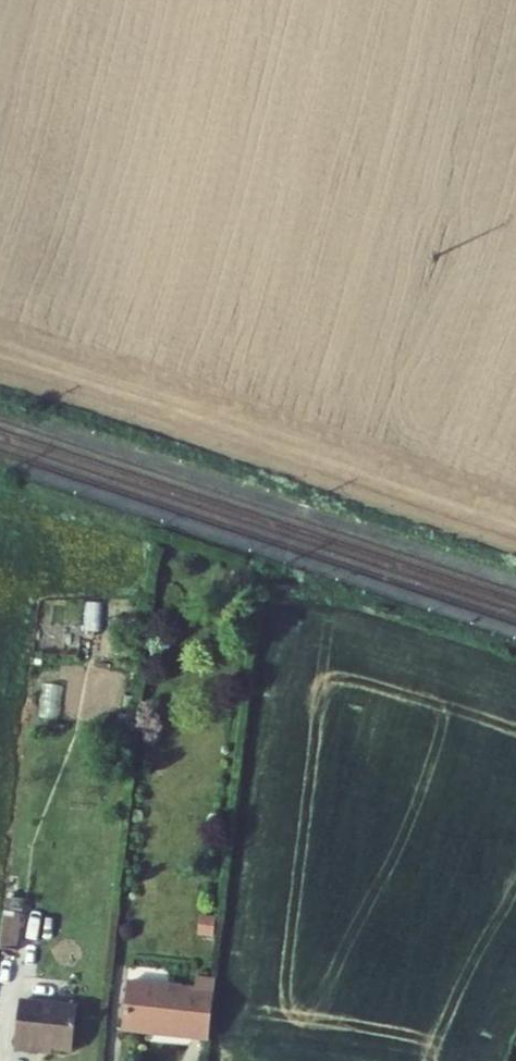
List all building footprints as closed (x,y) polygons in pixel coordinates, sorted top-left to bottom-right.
[(12,935),(14,919),(0,918),(0,933),(12,935)] [(0,933),(0,969),(9,970),(12,935),(0,933)] [(207,1059),(213,1003),(193,1001),(192,1012),(125,1005),(120,1053),(207,1059)] [(76,1031),(19,1021),(12,1060),(71,1060),(76,1031)]
